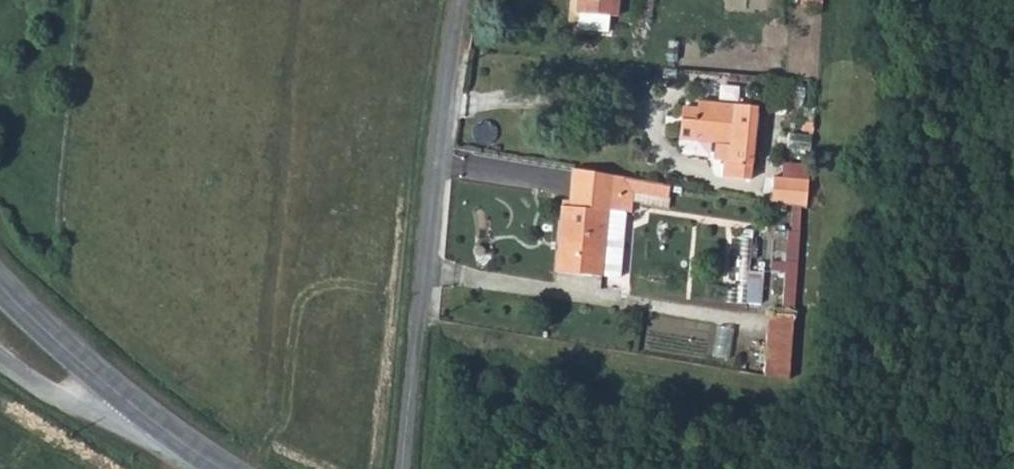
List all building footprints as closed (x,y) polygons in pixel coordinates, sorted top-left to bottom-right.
[(618,18),(619,0),(579,0),(578,16),(580,17),(579,33),(609,35),(610,18),(618,18)] [(689,140),(704,143),(725,143),(725,167),(717,166),(717,178),(750,180),(752,105),(692,101),(691,112),(689,140)] [(689,140),(691,112),(672,111),(670,138),(689,140)] [(703,166),(717,166),(725,167),(725,143),(704,143),(703,166)] [(807,160),(772,159),(771,176),(806,178),(807,160)] [(617,177),(568,165),(564,209),(556,209),(551,273),(613,278),(619,214),(614,214),(617,177)] [(771,176),(770,201),(805,207),(806,178),(771,176)] [(798,239),(800,210),(782,210),(781,239),(798,239)] [(783,295),(784,270),(772,269),(771,294),(783,295)] [(764,378),(790,383),(793,310),(766,310),(764,378)]
